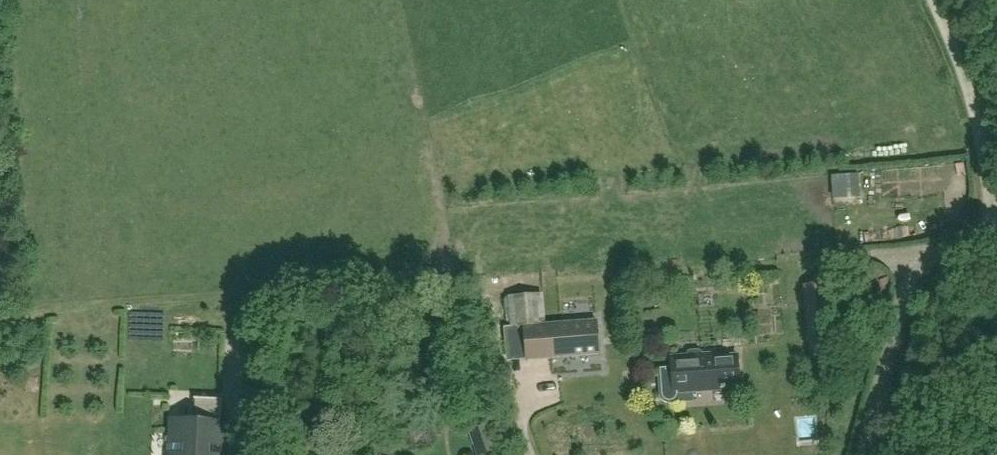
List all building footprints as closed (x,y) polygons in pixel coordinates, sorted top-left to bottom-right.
[(812,357),(832,355),(830,338),(825,284),(806,286),(810,325),(812,357)] [(600,354),(597,321),(546,325),(544,294),(514,297),(514,296),(491,297),(494,328),(511,327),(513,361),(600,354)] [(742,386),(740,364),(739,355),(722,356),(721,354),(672,357),(672,367),(660,368),(662,394),(662,396),(663,397),(664,398),(665,399),(666,400),(667,401),(669,401),(670,401),(672,401),(673,400),(674,400),(675,399),(676,397),(677,396),(677,395),(678,394),(725,390),(724,388),(742,386)] [(652,383),(650,366),(629,368),(631,385),(652,383)] [(195,398),(193,422),(176,421),(175,441),(179,441),(179,454),(220,454),(222,454),(222,447),(220,446),(222,399),(195,398)] [(492,421),(467,430),(476,454),(481,454),(502,447),(492,421)]
